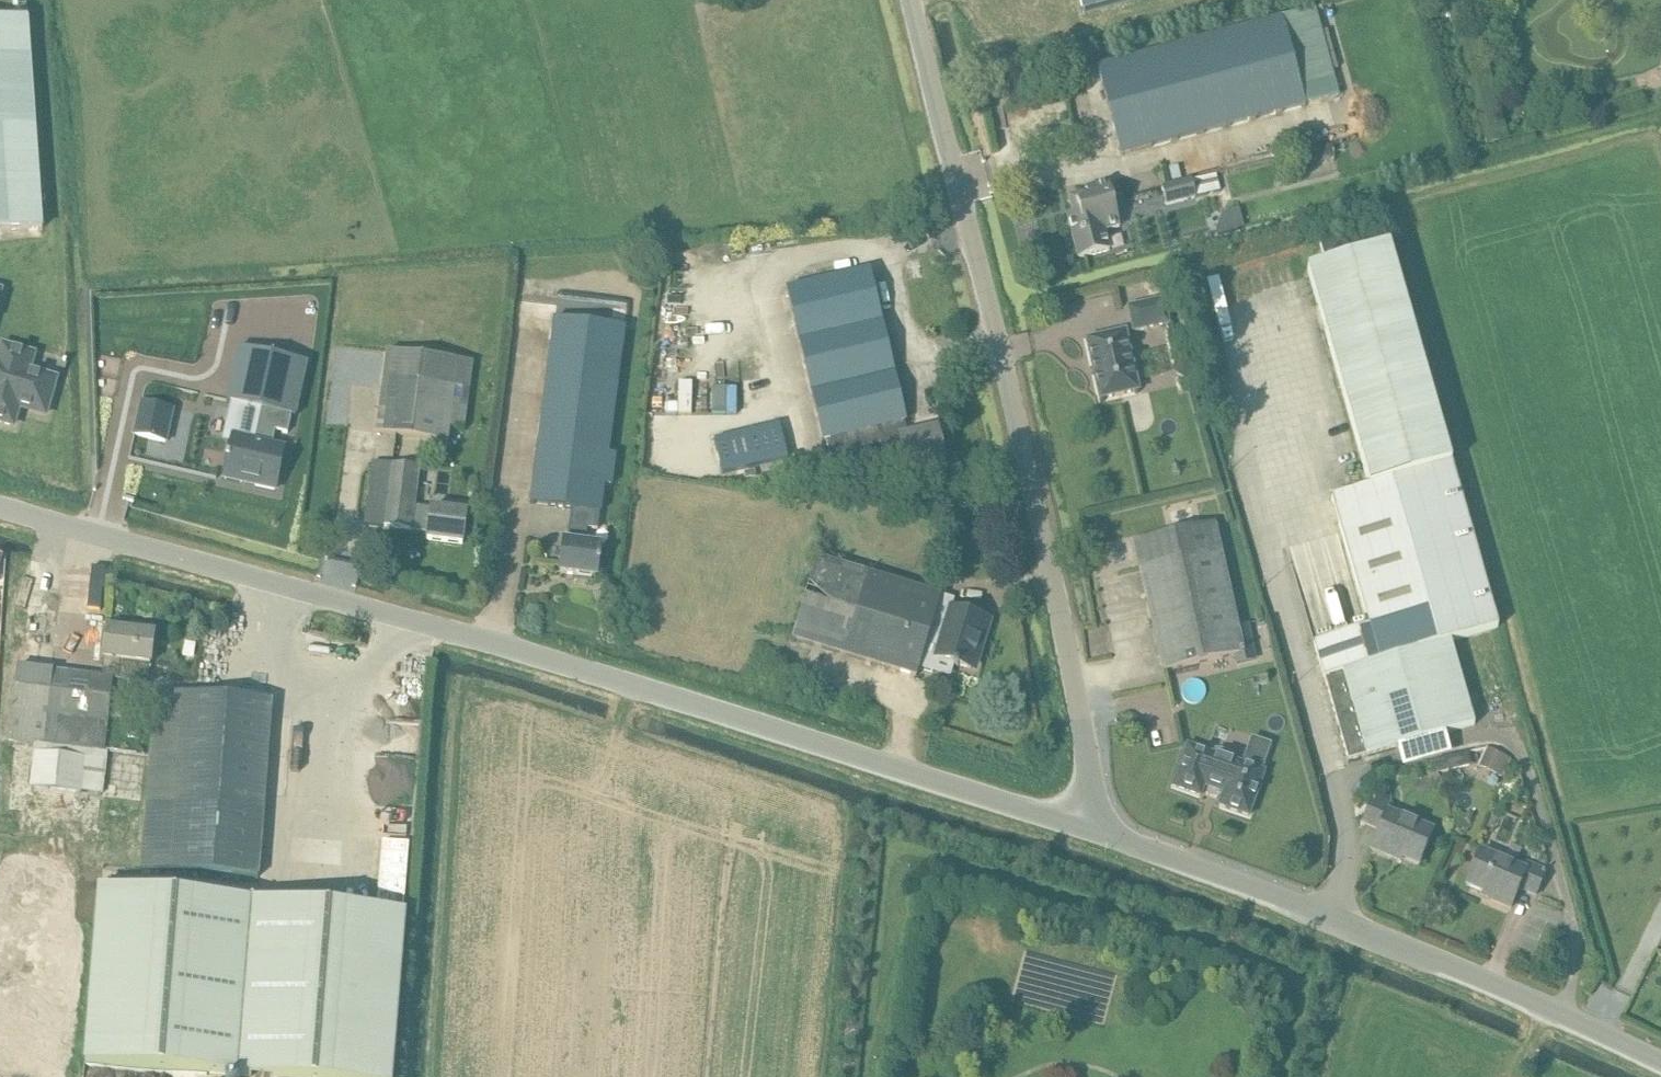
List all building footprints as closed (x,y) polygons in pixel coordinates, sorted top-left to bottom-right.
[(1121,156),(1307,106),(1339,97),(1315,8),(1282,17),(1096,69),(1121,156)] [(42,228),(28,18),(0,20),(0,231),(42,228)] [(1191,179),(1161,186),(1166,206),(1196,199),(1196,197),(1220,191),(1216,174),(1191,180),(1191,179)] [(1119,227),(1107,184),(1085,190),(1086,194),(1080,195),(1078,198),(1081,200),(1077,207),(1074,205),(1072,209),(1073,214),(1066,216),(1078,258),(1109,250),(1104,231),(1119,227)] [(1244,228),(1239,208),(1221,213),(1217,229),(1218,235),(1244,228)] [(1450,465),(1386,248),(1304,272),(1369,489),(1331,500),(1369,628),(1313,645),(1322,679),(1325,678),(1348,760),(1366,755),(1366,756),(1475,725),(1450,642),(1497,629),(1451,465),(1450,465)] [(1232,266),(1192,280),(1211,334),(1228,328),(1229,330),(1252,323),(1232,266)] [(824,442),(827,441),(830,455),(881,443),(884,459),(902,455),(906,471),(944,462),(937,430),(907,437),(904,423),(907,422),(869,268),(787,288),(824,442)] [(1133,331),(1167,323),(1162,300),(1128,307),(1133,331)] [(554,318),(530,504),(571,509),(567,540),(565,540),(561,572),(597,577),(601,545),(585,543),(587,528),(598,529),(600,512),(602,512),(605,485),(611,486),(616,456),(609,455),(626,328),(554,318)] [(1138,390),(1124,332),(1086,340),(1100,399),(1138,390)] [(33,355),(3,346),(0,358),(0,421),(13,425),(20,402),(30,405),(29,409),(45,414),(55,379),(28,371),(33,355)] [(296,418),(308,363),(238,348),(226,402),(261,410),(255,442),(234,438),(226,475),(246,479),(246,478),(259,480),(258,486),(276,490),(284,448),(272,446),(276,430),(288,433),(291,417),(296,418)] [(464,431),(468,403),(470,391),(473,362),(387,352),(375,433),(448,443),(450,429),(464,431)] [(748,383),(722,384),(723,410),(749,409),(748,383)] [(140,402),(133,436),(168,442),(174,408),(140,402)] [(776,428),(743,436),(755,482),(788,474),(791,485),(829,476),(823,453),(785,463),(776,428)] [(421,468),(372,463),(364,525),(412,530),(413,527),(415,509),(421,468)] [(415,509),(413,527),(429,529),(428,540),(462,544),(466,513),(432,509),(431,511),(415,509)] [(1215,525),(1132,543),(1161,672),(1245,654),(1215,525)] [(942,595),(816,556),(792,640),(917,678),(929,636),(935,618),(942,595)] [(935,618),(929,636),(941,640),(935,659),(975,671),(991,621),(950,609),(946,622),(935,618)] [(151,664),(155,632),(108,627),(104,659),(102,676),(18,666),(9,742),(34,746),(31,788),(103,795),(107,752),(105,752),(107,740),(109,717),(130,719),(133,693),(119,691),(121,678),(148,682),(150,664),(151,664)] [(155,691),(147,783),(141,868),(259,878),(273,700),(155,691)] [(1187,746),(1173,787),(1200,796),(1203,785),(1224,793),(1219,806),(1248,816),(1263,773),(1243,766),(1234,763),(1236,758),(1235,757),(1233,757),(1232,756),(1231,755),(1229,754),(1228,754),(1227,753),(1225,753),(1224,752),(1223,752),(1221,752),(1220,751),(1218,751),(1217,751),(1215,751),(1214,755),(1187,746)] [(1502,776),(1510,759),(1487,749),(1479,766),(1502,776)] [(1418,864),(1432,831),(1389,813),(1392,805),(1388,803),(1374,797),(1372,796),(1361,824),(1378,831),(1371,850),(1391,858),(1393,854),(1418,864)] [(376,839),(374,906),(402,907),(405,840),(376,839)] [(1527,861),(1523,870),(1480,851),(1466,885),(1492,895),(1490,900),(1510,908),(1518,889),(1537,897),(1548,870),(1527,861)] [(253,1076),(393,1076),(406,913),(100,888),(86,1063),(253,1076)]
